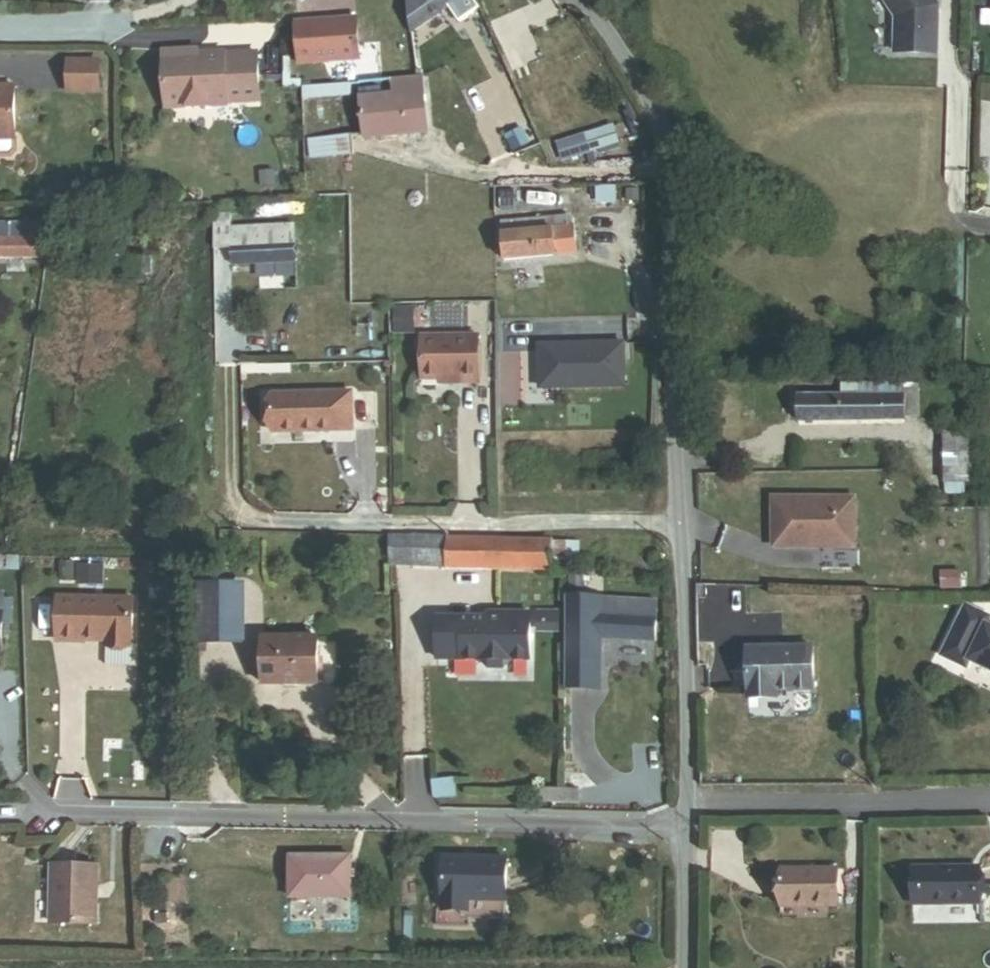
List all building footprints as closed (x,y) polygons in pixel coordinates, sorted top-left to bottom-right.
[(463,0),(416,0),(417,1),(407,8),(410,36),(463,0)] [(934,0),(884,0),(895,17),(894,51),(936,53),(937,5),(934,0)] [(300,64),(358,60),(355,20),(297,24),(300,64)] [(260,104),(258,51),(200,53),(200,50),(164,52),(166,107),(260,104)] [(98,63),(68,62),(67,90),(97,91),(98,63)] [(364,139),(428,134),(423,77),(416,79),(393,81),(394,96),(362,98),(364,139)] [(306,102),(352,98),(351,85),(313,88),(305,90),(306,102)] [(14,87),(0,87),(0,158),(9,157),(15,153),(14,87)] [(351,138),(307,139),(308,159),(352,157),(351,138)] [(586,154),(581,139),(557,146),(562,162),(586,154)] [(617,205),(616,187),(597,187),(598,206),(617,205)] [(234,266),(295,264),(294,228),(237,230),(237,216),(216,217),(217,251),(234,251),(234,266)] [(575,255),(571,221),(566,218),(504,226),(508,263),(575,255)] [(44,260),(43,225),(0,226),(0,261),(44,260)] [(413,334),(412,308),(395,308),(395,334),(413,334)] [(478,383),(478,336),(421,336),(421,379),(440,379),(461,379),(461,383),(478,383)] [(627,340),(537,344),(539,388),(629,385),(627,340)] [(905,423),(905,420),(905,398),(904,384),(843,385),(843,398),(800,399),(800,425),(905,423)] [(272,433),(351,432),(351,393),(271,394),(272,433)] [(905,420),(921,420),(920,398),(905,398),(905,420)] [(965,485),(972,485),(971,437),(947,437),(948,498),(966,498),(965,485)] [(847,499),(765,501),(767,548),(827,546),(827,549),(849,549),(847,499)] [(553,542),(390,538),(390,567),(552,571),(553,542)] [(578,571),(579,543),(553,542),(552,571),(578,571)] [(20,559),(0,559),(0,572),(19,573),(20,559)] [(103,580),(103,565),(78,564),(77,579),(103,580)] [(235,632),(239,632),(239,581),(218,581),(217,650),(235,650),(235,632)] [(132,645),(132,599),(58,598),(57,641),(82,642),(82,639),(107,639),(106,645),(132,645)] [(636,642),(655,643),(657,604),(587,600),(586,619),(601,620),(600,640),(628,642),(628,650),(636,650),(636,642)] [(968,660),(989,670),(989,627),(985,625),(989,618),(965,606),(942,655),(965,666),(968,660)] [(438,619),(438,662),(482,662),(489,669),(504,669),(511,662),(530,662),(531,615),(490,614),(484,619),(438,619)] [(262,691),(315,692),(316,643),(263,641),(262,691)] [(778,694),(814,695),(814,652),(750,652),(749,702),(778,703),(778,694)] [(436,786),(438,804),(459,801),(457,784),(436,786)] [(581,805),(581,790),(569,790),(569,805),(581,805)] [(459,899),(506,900),(507,860),(446,859),(445,910),(458,910),(459,899)] [(287,898),(346,899),(347,862),(288,861),(287,898)] [(47,924),(92,925),(93,870),(48,869),(47,924)] [(912,907),(976,906),(976,871),(911,872),(912,907)] [(780,909),(836,908),(835,872),(780,873),(780,909)]
